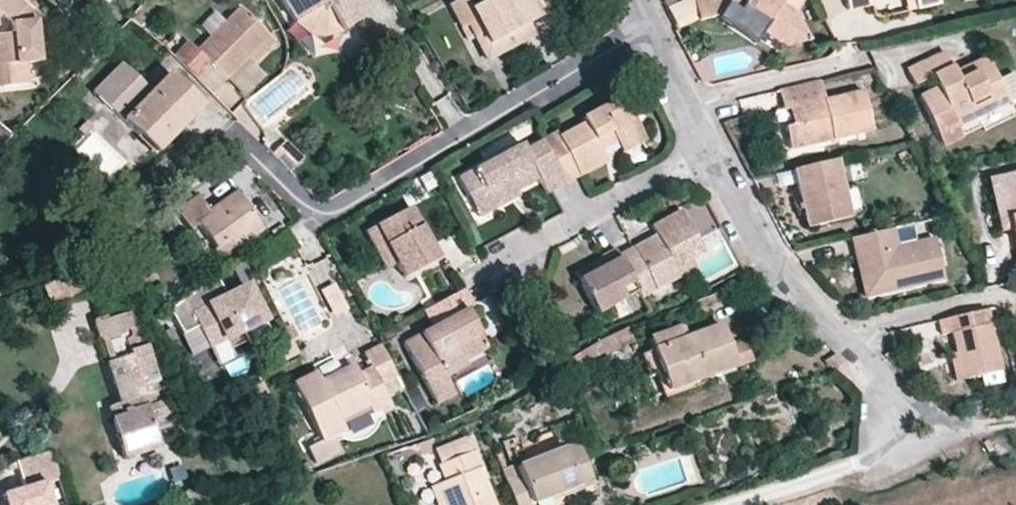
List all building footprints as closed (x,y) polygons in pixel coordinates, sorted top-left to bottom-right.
[(27,65),(41,64),(36,21),(32,21),(26,22),(17,14),(26,7),(19,0),(0,0),(0,16),(10,25),(11,34),(0,35),(0,89),(30,86),(27,65)] [(295,24),(324,5),(341,33),(364,19),(352,0),(280,0),(295,24)] [(489,45),(543,16),(534,0),(488,0),(472,9),(467,0),(459,0),(449,6),(468,42),(483,34),(489,45)] [(698,22),(718,18),(717,20),(755,45),(764,32),(788,49),(811,42),(811,40),(797,13),(805,0),(693,0),(698,22)] [(848,11),(871,6),(871,4),(870,0),(845,0),(848,11)] [(915,11),(940,6),(938,0),(913,0),(915,11)] [(341,33),(324,5),(295,24),(308,36),(325,39),(341,33)] [(32,21),(36,16),(26,7),(17,14),(26,22),(32,21)] [(214,65),(228,79),(229,77),(247,58),(268,35),(238,8),(199,47),(194,42),(176,60),(199,82),(214,65)] [(247,58),(254,64),(276,42),(268,35),(247,58)] [(938,88),(919,97),(943,147),(962,138),(958,128),(976,119),(970,107),(986,100),(980,88),(996,80),(986,59),(966,68),(971,79),(960,84),(955,73),(945,52),(906,70),(914,87),(932,77),(938,88)] [(247,58),(229,77),(248,95),(266,76),(254,64),(247,58)] [(203,106),(169,74),(152,92),(122,64),(92,93),(138,137),(148,128),(165,145),(203,106)] [(214,65),(199,82),(212,96),(228,79),(214,65)] [(971,79),(966,68),(955,73),(960,84),(971,79)] [(1008,103),(1015,99),(1015,78),(1014,73),(997,82),(1008,103)] [(997,82),(996,80),(980,88),(986,100),(970,107),(976,119),(1008,104),(1008,103),(997,82)] [(863,92),(825,101),(820,81),(779,91),(783,111),(788,109),(798,107),(802,124),(792,126),(785,128),(791,150),(873,132),(863,92)] [(540,141),(565,185),(607,162),(602,152),(597,143),(612,135),(617,144),(641,131),(621,95),(580,116),(584,123),(559,137),(556,131),(540,141)] [(788,109),(792,126),(802,124),(798,107),(788,109)] [(86,121),(77,131),(84,137),(93,128),(86,121)] [(148,128),(138,137),(156,155),(165,145),(148,128)] [(646,141),(641,131),(617,144),(622,154),(646,141)] [(597,143),(602,152),(617,144),(612,135),(597,143)] [(271,154),(289,173),(304,159),(286,141),(271,154)] [(540,141),(521,151),(518,146),(458,178),(467,197),(481,190),(491,207),(518,192),(537,182),(544,196),(565,185),(540,141)] [(837,160),(794,170),(807,229),(850,219),(849,217),(843,188),(837,160)] [(999,178),(1012,231),(1015,230),(1015,174),(999,178)] [(1001,234),(1012,231),(999,178),(989,180),(1001,234)] [(843,188),(849,217),(855,216),(860,211),(861,208),(856,188),(852,187),(843,188)] [(518,192),(491,207),(481,190),(467,197),(479,218),(520,196),(518,192)] [(262,230),(237,192),(209,213),(196,195),(175,210),(190,232),(199,226),(215,249),(227,241),(234,249),(262,230)] [(403,279),(440,259),(412,207),(376,228),(396,265),(403,279)] [(656,236),(659,240),(636,253),(633,248),(619,255),(633,283),(642,299),(680,278),(675,269),(691,260),(704,253),(680,211),(652,227),(656,236)] [(942,225),(940,218),(930,221),(931,228),(942,225)] [(376,228),(366,234),(385,270),(396,265),(376,228)] [(855,257),(868,254),(877,296),(944,281),(934,238),(898,246),(894,229),(851,239),(855,257)] [(633,248),(636,253),(659,240),(656,236),(633,248)] [(215,249),(221,258),(234,249),(227,241),(215,249)] [(602,259),(605,265),(578,280),(596,315),(625,300),(620,290),(633,283),(619,255),(615,249),(601,257),(602,259)] [(868,254),(855,257),(865,299),(877,296),(868,254)] [(575,273),(578,280),(605,265),(602,259),(575,273)] [(700,277),(691,260),(675,269),(680,278),(684,286),(700,277)] [(225,294),(216,277),(168,311),(183,335),(198,328),(210,350),(226,342),(229,349),(267,330),(245,285),(225,294)] [(335,282),(320,288),(331,315),(346,309),(335,282)] [(423,311),(432,329),(403,344),(436,405),(455,394),(445,377),(466,365),(465,363),(456,347),(480,334),(467,311),(475,306),(466,288),(423,311)] [(987,310),(953,318),(938,321),(942,336),(952,333),(956,353),(962,381),(1002,372),(987,310)] [(136,311),(124,315),(129,328),(133,328),(140,348),(147,346),(136,311)] [(108,362),(105,363),(119,405),(123,403),(160,391),(147,346),(140,348),(133,328),(129,328),(124,315),(94,324),(100,342),(101,342),(108,362)] [(634,343),(628,328),(598,341),(598,342),(567,360),(573,372),(579,369),(604,353),(605,356),(634,343)] [(649,338),(668,394),(736,368),(728,346),(722,328),(683,342),(681,338),(677,328),(649,338)] [(456,347),(465,363),(489,350),(480,334),(456,347)] [(728,346),(736,368),(753,361),(745,340),(728,346)] [(397,378),(381,346),(363,355),(370,369),(358,375),(353,365),(331,376),(337,389),(327,394),(320,381),(316,373),(293,384),(321,441),(307,448),(316,464),(340,452),(333,438),(346,432),(341,422),(368,408),(371,415),(390,405),(387,398),(381,386),(397,378)] [(956,353),(949,355),(955,382),(962,381),(956,353)] [(320,381),(327,394),(337,389),(331,376),(320,381)] [(403,389),(397,378),(381,386),(387,398),(396,394),(396,393),(403,389)] [(120,411),(126,430),(117,433),(125,460),(158,450),(151,427),(169,420),(160,391),(123,403),(126,410),(120,411)] [(126,410),(123,403),(119,405),(109,408),(111,414),(120,411),(126,410)] [(117,433),(126,430),(120,411),(111,414),(117,433)] [(469,439),(465,441),(464,437),(436,449),(441,464),(439,465),(445,481),(437,484),(445,504),(495,504),(469,439)] [(562,494),(563,496),(595,484),(585,459),(597,455),(593,446),(581,450),(578,442),(518,467),(521,474),(506,480),(516,504),(533,504),(562,494)] [(50,452),(15,463),(23,490),(3,496),(5,504),(49,504),(43,486),(59,481),(50,452)] [(503,472),(506,480),(521,474),(518,467),(503,472)] [(173,504),(211,504),(213,504),(207,484),(184,491),(185,496),(172,500),(173,504)] [(430,487),(437,504),(445,504),(437,484),(430,487)]
